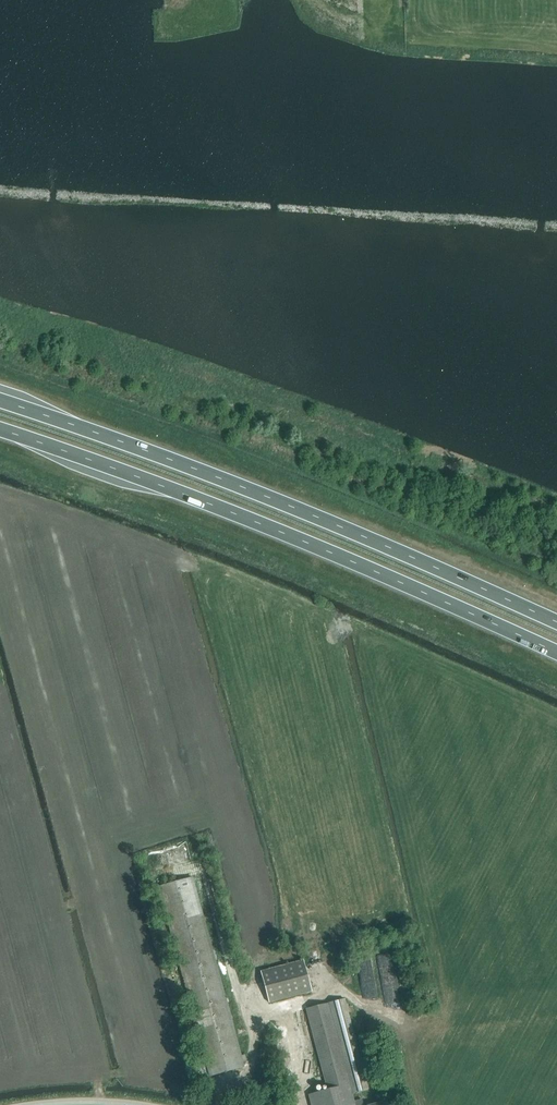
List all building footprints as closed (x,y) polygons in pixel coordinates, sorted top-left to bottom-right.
[(450,465),(454,474),(467,469),(463,459),(450,465)] [(192,878),(159,887),(195,1018),(211,1075),(244,1066),(237,1039),(233,1026),(231,1018),(192,878)] [(269,1003),(312,992),(303,960),(261,971),(269,1003)] [(351,1094),(369,1089),(344,999),(327,1004),(305,1010),(307,1018),(327,1090),(307,1095),(310,1104),(363,1104),(362,1099),(353,1102),(351,1094)]
